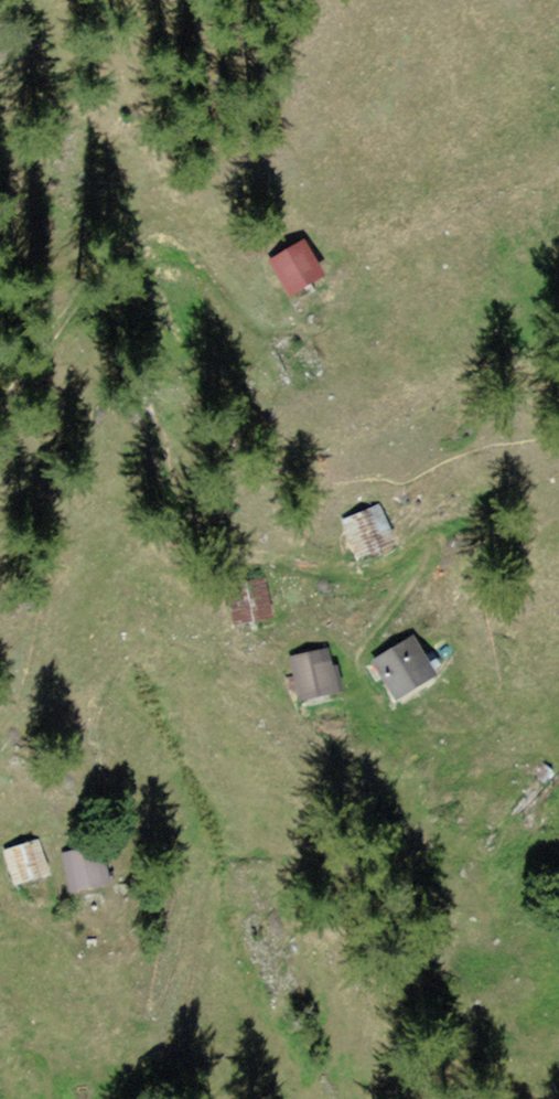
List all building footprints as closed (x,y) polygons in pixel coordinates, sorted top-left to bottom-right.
[(322,274),(308,243),(276,258),(291,289),(307,281),(322,274)] [(390,544),(379,509),(349,518),(361,553),(375,549),(390,544)] [(281,623),(278,587),(247,590),(251,626),(266,625),(281,623)] [(440,674),(420,637),(374,662),(382,676),(395,699),(440,674)] [(334,686),(330,650),(294,654),(299,691),(316,688),(334,686)] [(46,871),(38,841),(6,849),(14,879),(30,875),(46,871)] [(110,882),(105,849),(67,855),(72,888),(88,885),(110,882)]
